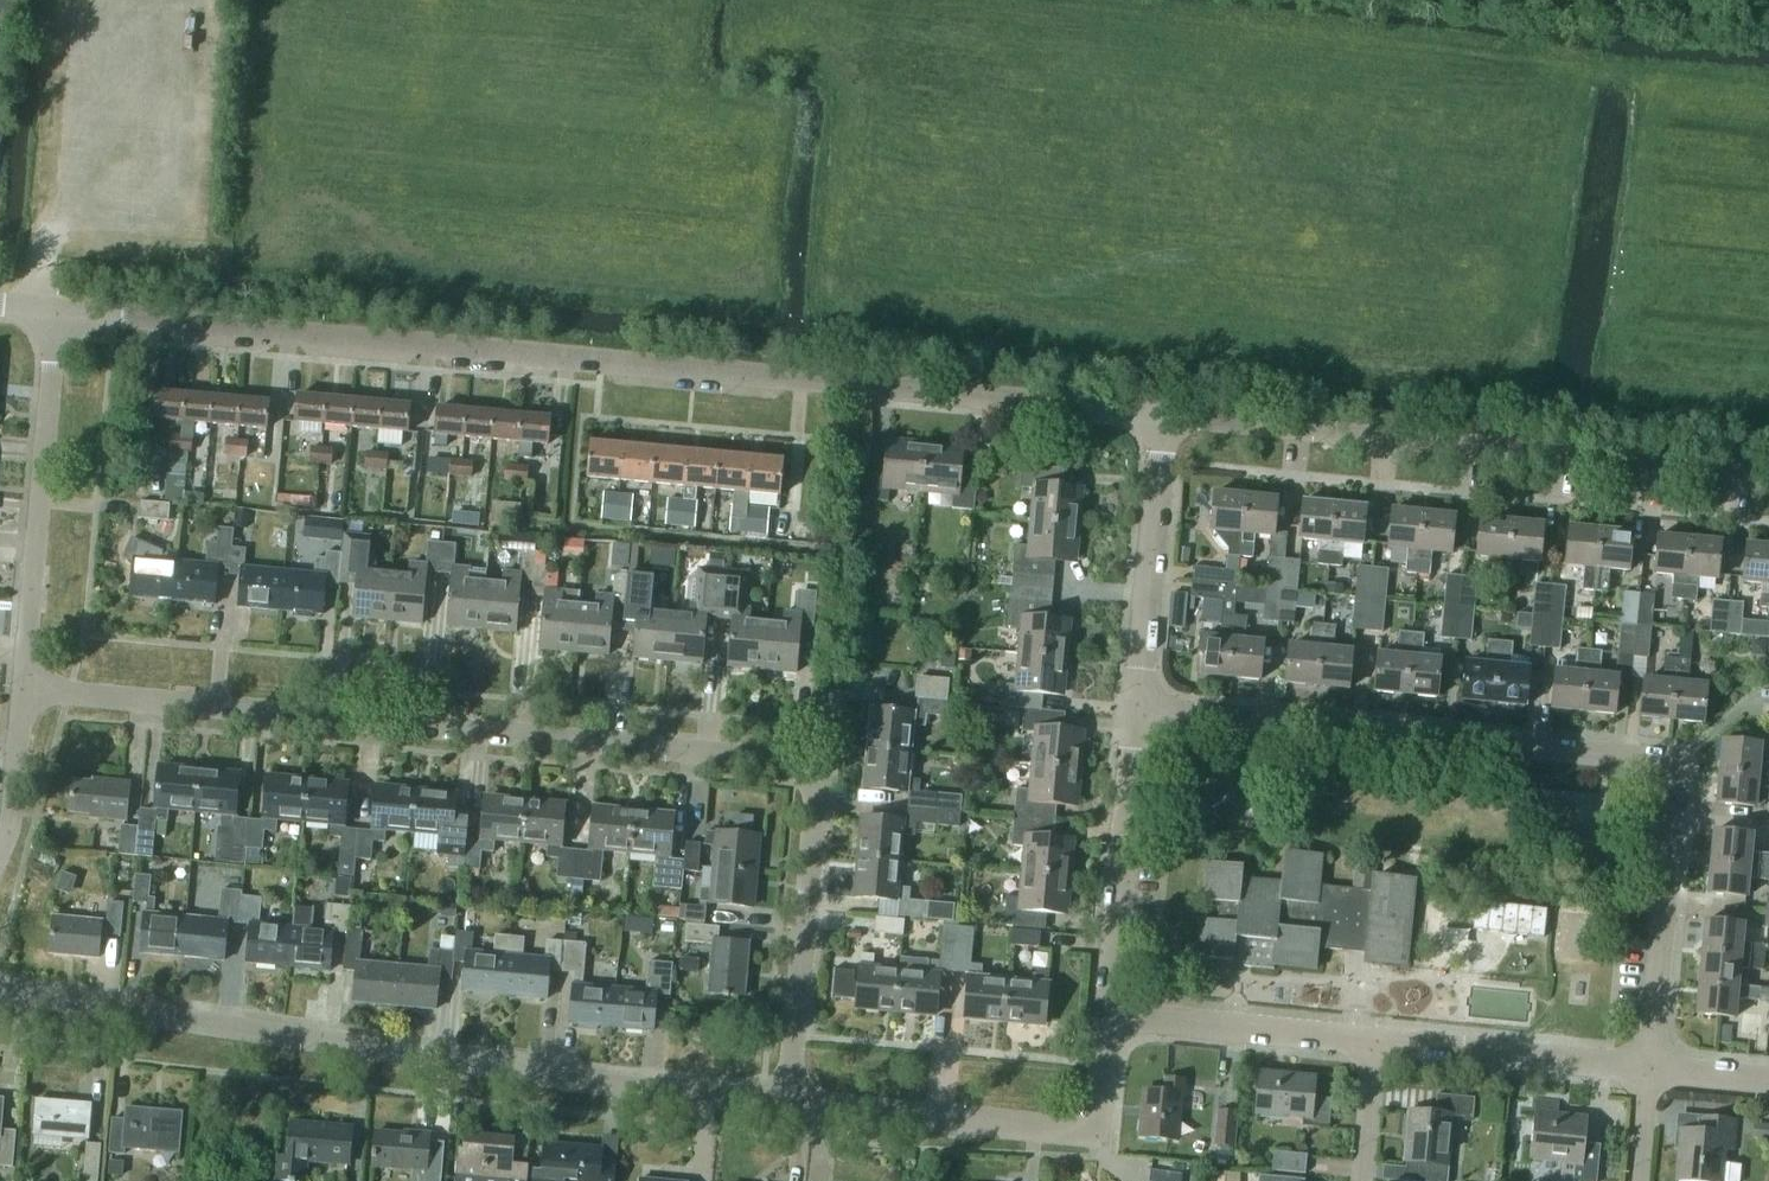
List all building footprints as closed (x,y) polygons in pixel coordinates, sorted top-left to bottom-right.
[(9,8),(9,0),(0,0),(0,8),(9,8)] [(0,42),(0,72),(9,45),(0,42)] [(157,418),(185,421),(187,394),(159,391),(157,418)] [(195,422),(212,424),(215,396),(187,394),(185,421),(183,435),(193,436),(195,422)] [(297,422),(325,425),(328,398),(300,395),(297,422)] [(242,399),(215,396),(212,424),(239,426),(242,399)] [(325,425),(353,427),(355,401),(328,398),(325,425)] [(270,402),(242,399),(239,426),(267,429),(270,402)] [(353,427),(381,430),(383,403),(355,401),(353,427)] [(411,406),(383,403),(381,430),(409,432),(411,406)] [(439,408),(437,435),(436,445),(448,446),(449,436),(465,437),(467,411),(439,408)] [(465,437),(492,440),(495,414),(467,411),(465,437)] [(522,416),(495,414),(492,440),(520,442),(522,416)] [(550,419),(522,416),(520,442),(518,458),(531,460),(533,444),(548,445),(550,419)] [(182,450),(183,435),(182,435),(172,434),(170,449),(182,450)] [(183,435),(182,450),(192,451),(193,436),(183,435)] [(889,487),(922,490),(927,439),(893,436),(891,461),(872,460),(868,500),(888,501),(889,487)] [(927,439),(922,490),(953,493),(951,507),(974,509),(977,469),(958,468),(961,442),(927,439)] [(236,456),(238,441),(226,440),(225,455),(236,456)] [(247,441),(238,441),(236,456),(245,456),(247,441)] [(251,447),(251,454),(266,455),(267,442),(253,441),(253,447),(251,447)] [(588,478),(620,481),(623,445),(591,442),(588,478)] [(620,481),(652,484),(655,448),(623,445),(620,481)] [(322,464),(323,449),(312,447),(310,463),(322,464)] [(687,451),(655,448),(652,484),(684,487),(687,451)] [(332,450),(323,449),(322,464),(330,465),(332,450)] [(685,487),(683,501),(695,502),(697,488),(716,490),(719,455),(687,451),(684,487),(685,487)] [(377,468),(378,453),(369,453),(367,467),(377,468)] [(388,454),(378,453),(377,468),(387,469),(388,454)] [(171,455),(170,479),(188,480),(190,456),(171,455)] [(748,493),(751,458),(719,455),(716,490),(735,492),(733,506),(746,507),(748,493)] [(784,461),(751,458),(748,493),(780,496),(784,461)] [(461,477),(463,462),(452,460),(450,476),(461,477)] [(474,463),(463,462),(461,477),(472,478),(474,463)] [(516,482),(517,467),(507,466),(506,481),(516,482)] [(529,467),(517,467),(516,482),(527,482),(529,467)] [(1035,489),(1032,521),(1083,526),(1085,493),(1062,491),(1064,471),(1022,467),(1021,488),(1035,489)] [(1238,585),(1239,570),(1241,556),(1240,556),(1246,495),(1215,492),(1211,530),(1213,530),(1212,536),(1222,548),(1228,549),(1227,569),(1193,566),(1192,581),(1238,585)] [(616,520),(619,495),(603,493),(601,519),(616,520)] [(635,496),(619,495),(616,520),(632,522),(635,496)] [(1276,497),(1246,495),(1240,556),(1241,556),(1253,557),(1255,533),(1271,535),(1269,555),(1285,556),(1287,532),(1273,531),(1276,497)] [(304,497),(303,507),(317,508),(318,498),(304,497)] [(665,525),(680,526),(683,501),(668,500),(665,525)] [(1314,563),(1328,565),(1334,503),(1303,500),(1299,538),(1317,540),(1314,563)] [(683,501),(680,526),(695,528),(697,503),(695,502),(683,501)] [(166,519),(167,504),(138,502),(137,517),(166,519)] [(522,504),(494,502),(492,522),(520,525),(522,504)] [(1366,506),(1334,503),(1328,565),(1339,566),(1341,542),(1362,544),(1366,506)] [(729,531),(744,532),(746,507),(733,506),(732,506),(729,531)] [(746,507),(744,532),(766,534),(769,509),(746,507)] [(1416,574),(1422,512),(1391,509),(1387,547),(1404,548),(1402,572),(1416,574)] [(238,511),(236,527),(247,528),(249,512),(238,511)] [(1454,515),(1422,512),(1416,574),(1427,575),(1429,551),(1450,552),(1454,515)] [(1491,581),(1506,582),(1511,520),(1480,517),(1476,555),(1494,557),(1491,581)] [(342,542),(343,534),(344,520),(328,518),(326,541),(342,542)] [(1543,523),(1511,520),(1506,582),(1516,583),(1518,559),(1539,561),(1543,523)] [(1016,543),(1012,586),(1053,589),(1056,556),(1080,559),(1083,526),(1032,521),(1030,545),(1016,543)] [(1594,590),(1600,529),(1569,526),(1565,564),(1582,565),(1580,589),(1594,590)] [(175,561),(171,601),(213,605),(217,570),(229,572),(228,575),(230,575),(232,548),(234,529),(219,528),(217,545),(208,544),(206,564),(175,561)] [(1632,532),(1600,529),(1594,590),(1605,591),(1607,567),(1628,569),(1632,532)] [(369,536),(343,534),(342,542),(339,570),(356,572),(352,617),(387,620),(391,573),(373,571),(374,559),(367,559),(369,536)] [(1668,598),(1683,599),(1688,537),(1657,534),(1653,572),(1671,574),(1668,598)] [(1720,540),(1688,537),(1683,599),(1693,600),(1695,576),(1716,578),(1720,540)] [(130,538),(122,557),(132,562),(129,597),(171,601),(175,561),(173,561),(174,552),(161,551),(130,538)] [(391,573),(387,620),(421,624),(426,573),(439,574),(442,542),(429,541),(427,564),(412,563),(411,574),(391,573)] [(485,582),(486,570),(470,568),(454,567),(456,544),(442,542),(439,574),(451,575),(446,625),(481,629),(485,582)] [(1768,608),(1768,545),(1746,543),(1743,581),(1760,583),(1758,606),(1768,608)] [(1189,548),(1181,547),(1179,562),(1188,563),(1189,548)] [(246,549),(232,548),(230,575),(241,576),(238,607),(279,611),(283,571),(244,567),(246,549)] [(485,582),(481,629),(516,632),(520,581),(533,582),(534,565),(535,550),(523,549),(521,572),(505,571),(504,583),(485,582)] [(325,552),(325,558),(316,557),(314,574),(283,571),(279,611),(293,612),(293,616),(311,618),(311,614),(322,615),(325,584),(337,585),(340,554),(325,552)] [(711,553),(710,567),(713,567),(723,568),(725,554),(711,553)] [(1266,588),(1281,589),(1284,558),(1269,556),(1266,588)] [(1284,558),(1281,589),(1297,591),(1300,560),(1284,558)] [(534,565),(533,582),(531,596),(544,597),(539,649),(574,652),(578,603),(579,592),(546,589),(548,566),(534,565)] [(1354,596),(1370,598),(1373,566),(1357,565),(1354,596)] [(690,613),(673,612),(668,660),(702,664),(707,612),(720,613),(724,568),(723,568),(713,567),(699,566),(698,579),(694,579),(692,601),(691,601),(690,613)] [(1373,566),(1370,598),(1385,599),(1388,568),(1373,566)] [(749,570),(724,568),(720,613),(732,614),(728,666),(762,669),(767,620),(750,619),(751,606),(746,606),(749,570)] [(808,569),(807,582),(822,584),(823,571),(808,569)] [(596,605),(578,603),(574,652),(609,655),(614,603),(626,604),(629,574),(615,573),(613,595),(597,594),(596,605)] [(654,576),(629,574),(626,604),(625,622),(636,624),(633,657),(668,660),(673,612),(651,610),(654,576)] [(1443,605),(1458,606),(1461,575),(1446,574),(1443,605)] [(1461,575),(1458,606),(1473,608),(1476,577),(1461,575)] [(1236,601),(1238,585),(1192,581),(1190,596),(1236,601)] [(1344,584),(1329,583),(1328,593),(1343,595),(1344,584)] [(1532,614),(1547,615),(1550,584),(1535,583),(1532,614)] [(1550,584),(1547,615),(1562,616),(1565,586),(1550,584)] [(1050,622),(1053,589),(1012,586),(1009,627),(1023,629),(1021,653),(1070,657),(1073,624),(1050,622)] [(1278,621),(1281,589),(1266,588),(1262,620),(1278,621)] [(1297,591),(1281,589),(1278,621),(1293,623),(1297,591)] [(767,620),(762,669),(797,672),(802,621),(814,622),(817,591),(804,590),(802,612),(784,611),(783,622),(767,620)] [(1621,622),(1636,624),(1639,592),(1624,591),(1621,622)] [(1184,629),(1188,593),(1171,592),(1168,627),(1184,629)] [(1639,592),(1636,624),(1651,625),(1654,594),(1639,592)] [(1366,629),(1370,598),(1354,596),(1351,628),(1366,629)] [(1385,599),(1370,598),(1366,629),(1381,631),(1385,599)] [(1197,673),(1228,676),(1234,615),(1235,601),(1224,600),(1221,637),(1201,635),(1197,673)] [(1724,632),(1727,602),(1712,600),(1709,631),(1724,632)] [(1727,602),(1724,632),(1739,634),(1741,619),(1743,603),(1727,602)] [(1455,638),(1458,606),(1443,605),(1440,636),(1455,638)] [(1473,608),(1458,606),(1455,638),(1470,639),(1473,608)] [(1544,647),(1547,615),(1532,614),(1529,645),(1544,647)] [(1246,616),(1234,615),(1228,676),(1259,679),(1262,641),(1243,639),(1246,616)] [(1562,616),(1547,615),(1544,647),(1559,648),(1562,616)] [(1741,619),(1739,634),(1754,635),(1755,620),(1741,619)] [(1286,682),(1316,685),(1322,623),(1312,622),(1309,646),(1290,644),(1286,682)] [(1633,655),(1636,624),(1621,622),(1618,654),(1633,655)] [(1322,623),(1316,685),(1347,688),(1351,650),(1332,648),(1334,624),(1322,623)] [(1651,625),(1636,624),(1633,655),(1648,657),(1651,625)] [(1375,689),(1405,692),(1411,631),(1400,630),(1398,653),(1378,652),(1375,689)] [(1439,657),(1440,647),(1422,645),(1423,632),(1411,631),(1405,692),(1436,695),(1439,657)] [(1464,698),(1494,701),(1500,640),(1489,639),(1487,662),(1467,660),(1464,698)] [(1512,641),(1500,640),(1494,701),(1525,704),(1530,658),(1511,656),(1512,641)] [(1556,669),(1553,707),(1583,710),(1589,648),(1577,647),(1576,660),(1558,659),(1557,669),(1556,669)] [(1601,650),(1589,648),(1583,710),(1614,713),(1618,675),(1617,675),(1618,665),(1600,663),(1601,650)] [(956,650),(942,649),(940,668),(955,669),(956,650)] [(960,649),(959,660),(971,661),(972,650),(960,649)] [(1067,690),(1070,657),(1021,653),(1018,686),(1004,685),(1002,707),(1024,708),(1023,709),(1066,712),(1042,709),(1043,696),(1033,695),(1034,687),(1067,690)] [(1641,715),(1672,718),(1677,657),(1664,656),(1662,679),(1645,678),(1641,715)] [(1677,657),(1672,718),(1702,721),(1706,684),(1687,682),(1690,658),(1677,657)] [(873,707),(870,748),(909,752),(912,725),(926,726),(927,714),(945,716),(948,680),(916,677),(914,697),(917,697),(916,711),(873,707)] [(1064,733),(1066,712),(1023,709),(1022,731),(1036,733),(1034,763),(1084,768),(1087,735),(1064,733)] [(1761,742),(1723,739),(1720,770),(1768,775),(1768,763),(1759,762),(1761,742)] [(963,796),(939,794),(920,792),(921,780),(907,778),(909,752),(870,748),(866,789),(909,792),(908,807),(961,812),(963,796)] [(1016,795),(1014,816),(1056,820),(1058,798),(1082,800),(1084,768),(1034,763),(1031,790),(1016,789),(1016,795)] [(142,810),(141,828),(138,856),(152,858),(156,821),(169,823),(170,809),(197,812),(201,772),(161,768),(157,811),(142,810)] [(1760,805),(1768,797),(1768,775),(1720,770),(1717,802),(1755,806),(1755,804),(1760,805)] [(247,849),(250,820),(236,819),(240,776),(201,772),(197,812),(223,814),(222,828),(233,829),(231,848),(233,848),(244,849),(247,849)] [(264,822),(250,820),(247,849),(264,851),(266,831),(277,833),(279,819),(304,822),(308,782),(268,778),(264,822)] [(130,782),(94,779),(93,782),(74,780),(70,813),(100,816),(100,819),(126,822),(130,782)] [(354,878),(356,859),(359,830),(344,829),(348,786),(308,782),(304,822),(331,824),(330,838),(343,839),(340,876),(354,878)] [(387,830),(413,833),(417,793),(377,789),(373,832),(359,830),(356,859),(372,861),(374,842),(386,843),(387,830)] [(450,868),(465,869),(467,841),(453,839),(457,797),(417,793),(413,833),(440,835),(438,856),(451,857),(450,868)] [(482,842),(467,841),(465,869),(480,871),(482,852),(494,853),(495,840),(522,843),(526,803),(486,799),(482,842)] [(559,878),(574,880),(576,851),(561,850),(565,807),(526,803),(522,843),(548,846),(547,858),(561,860),(559,878)] [(861,857),(900,861),(902,835),(916,836),(917,822),(960,826),(961,812),(908,807),(907,820),(864,816),(861,857)] [(576,851),(574,880),(585,881),(589,881),(589,878),(602,879),(605,849),(631,852),(634,813),(595,810),(591,852),(576,851)] [(658,854),(655,887),(683,890),(684,872),(685,861),(670,860),(674,817),(634,813),(631,852),(658,854)] [(757,872),(760,837),(753,836),(755,817),(737,816),(735,834),(719,833),(707,832),(706,846),(717,847),(715,868),(757,872)] [(1027,847),(1025,872),(1075,876),(1078,844),(1054,842),(1056,820),(1014,816),(1012,846),(1027,847)] [(120,854),(138,856),(141,828),(123,826),(120,854)] [(1712,860),(1768,865),(1768,853),(1750,851),(1752,832),(1715,828),(1712,860)] [(686,844),(685,861),(684,872),(699,874),(702,846),(686,844)] [(246,849),(244,849),(233,848),(232,861),(231,863),(244,864),(246,849)] [(1244,865),(1206,861),(1202,899),(1222,901),(1220,920),(1201,918),(1197,957),(1246,961),(1245,966),(1275,969),(1275,964),(1318,968),(1320,947),(1368,952),(1367,962),(1406,966),(1414,879),(1375,875),(1374,889),(1372,889),(1353,887),(1320,884),(1323,853),(1285,850),(1282,882),(1253,879),(1253,875),(1243,874),(1244,865)] [(955,919),(956,903),(911,900),(912,889),(898,887),(900,861),(861,857),(857,897),(899,901),(898,914),(955,919)] [(1712,860),(1709,892),(1746,895),(1747,875),(1768,877),(1768,865),(1712,860)] [(753,907),(757,872),(715,868),(713,890),(704,889),(703,902),(753,907)] [(1372,889),(1374,870),(1355,868),(1353,887),(1372,889)] [(1073,908),(1075,876),(1025,872),(1023,898),(1007,896),(1005,923),(1047,927),(1049,906),(1073,908)] [(142,953),(182,957),(186,916),(154,913),(155,899),(148,898),(150,877),(136,876),(134,903),(148,904),(148,912),(146,912),(142,953)] [(337,878),(336,893),(347,894),(349,879),(337,878)] [(574,880),(573,894),(584,895),(585,881),(574,880)] [(1518,883),(1499,881),(1498,900),(1517,902),(1518,883)] [(186,916),(182,957),(224,961),(228,924),(239,925),(242,897),(241,897),(241,891),(223,889),(220,919),(186,916)] [(262,899),(242,897),(239,925),(251,926),(247,963),(288,967),(292,927),(260,924),(262,899)] [(108,901),(106,922),(54,917),(50,953),(99,958),(101,934),(121,936),(125,902),(108,901)] [(442,903),(440,916),(456,918),(457,905),(442,903)] [(294,905),(292,927),(288,967),(329,971),(333,934),(347,936),(350,908),(329,906),(327,931),(313,929),(316,907),(294,905)] [(705,923),(707,908),(682,905),(681,920),(705,923)] [(1541,948),(1543,920),(1472,913),(1470,941),(1541,948)] [(626,916),(624,931),(634,932),(635,917),(626,916)] [(879,917),(877,935),(905,937),(906,919),(879,917)] [(352,918),(351,929),(361,930),(362,919),(352,918)] [(1706,919),(1704,950),(1764,956),(1765,943),(1742,941),(1743,922),(1706,919)] [(954,972),(958,927),(943,925),(940,960),(903,957),(902,971),(899,1010),(937,1013),(941,971),(954,972)] [(1004,1020),(1008,980),(982,977),(983,964),(971,963),(974,928),(958,927),(954,972),(967,973),(963,1016),(1004,1020)] [(713,944),(709,994),(744,997),(749,942),(719,940),(720,931),(687,928),(686,942),(713,944)] [(849,929),(848,938),(860,939),(861,930),(849,929)] [(1041,931),(1012,929),(1011,946),(1040,948),(1041,931)] [(354,1002),(396,1006),(399,966),(361,962),(363,934),(350,933),(346,969),(357,970),(354,1002)] [(506,996),(512,938),(497,936),(495,955),(471,953),(473,936),(457,934),(455,954),(454,954),(453,964),(467,966),(464,992),(506,996)] [(442,936),(441,952),(454,954),(456,938),(442,936)] [(512,938),(506,996),(546,1000),(549,973),(562,974),(565,943),(549,941),(547,960),(524,958),(526,939),(512,938)] [(613,1028),(616,988),(583,985),(587,945),(565,943),(562,974),(575,975),(571,1024),(581,1025),(581,1030),(598,1031),(598,1027),(613,1028)] [(1764,956),(1704,950),(1701,981),(1737,984),(1739,965),(1762,967),(1764,956)] [(451,982),(453,964),(454,954),(441,952),(430,951),(428,969),(399,966),(396,1006),(438,1011),(441,980),(451,982)] [(852,980),(853,970),(834,968),(834,967),(832,967),(830,997),(831,997),(831,996),(855,998),(855,1006),(899,1010),(902,971),(872,968),(873,955),(861,954),(860,967),(858,967),(857,983),(852,980)] [(1037,954),(1037,969),(1052,969),(1052,954),(1037,954)] [(699,976),(700,961),(681,959),(680,974),(699,976)] [(616,988),(613,1028),(653,1032),(656,995),(669,996),(672,965),(649,963),(647,991),(616,988)] [(1008,980),(1004,1020),(1045,1023),(1048,983),(1047,983),(1048,970),(1037,970),(1036,982),(1008,980)] [(1768,999),(1768,987),(1737,984),(1701,981),(1698,1012),(1734,1015),(1736,996),(1768,999)] [(1733,1026),(1720,1025),(1718,1044),(1731,1046),(1733,1026)] [(1312,1098),(1313,1079),(1259,1074),(1256,1112),(1302,1116),(1302,1125),(1328,1128),(1331,1099),(1312,1098)] [(1164,1090),(1145,1089),(1141,1136),(1177,1139),(1181,1093),(1184,1093),(1185,1081),(1165,1079),(1164,1090)] [(1435,1114),(1407,1111),(1403,1158),(1411,1159),(1409,1180),(1415,1180),(1448,1180),(1450,1162),(1446,1162),(1450,1116),(1473,1118),(1475,1097),(1437,1094),(1435,1114)] [(12,1166),(15,1130),(0,1129),(3,1097),(0,1097),(0,1165),(12,1166)] [(87,1139),(90,1105),(37,1100),(33,1134),(87,1139)] [(1574,1172),(1573,1180),(1574,1180),(1596,1180),(1600,1143),(1586,1142),(1588,1116),(1557,1113),(1558,1103),(1536,1101),(1532,1150),(1561,1153),(1560,1171),(1574,1172)] [(182,1115),(152,1112),(152,1110),(127,1107),(125,1122),(112,1121),(108,1154),(124,1155),(125,1148),(178,1153),(182,1115)] [(1234,1145),(1237,1109),(1218,1108),(1215,1143),(1234,1145)] [(1678,1178),(1706,1180),(1723,1180),(1727,1180),(1740,1180),(1741,1163),(1724,1161),(1726,1147),(1734,1148),(1737,1118),(1704,1115),(1703,1129),(1682,1128),(1678,1178)] [(286,1157),(277,1156),(274,1180),(276,1180),(299,1180),(301,1160),(347,1164),(351,1128),(290,1122),(286,1157)] [(1754,1123),(1753,1137),(1768,1139),(1768,1124),(1754,1123)] [(373,1165),(420,1170),(418,1180),(439,1180),(442,1145),(428,1144),(429,1133),(414,1132),(414,1136),(376,1132),(373,1165)] [(459,1149),(456,1180),(524,1180),(527,1151),(512,1150),(512,1141),(466,1136),(464,1150),(459,1149)] [(543,1170),(536,1170),(535,1180),(612,1180),(614,1161),(600,1160),(601,1148),(545,1144),(543,1170)] [(103,1147),(86,1146),(83,1180),(99,1180),(103,1147)] [(1304,1172),(1306,1153),(1273,1149),(1271,1168),(1304,1172)] [(124,1161),(109,1160),(108,1174),(123,1175),(124,1161)] [(1151,1169),(1149,1180),(1198,1180),(1199,1176),(1151,1169)] [(1210,1171),(1210,1180),(1240,1180),(1241,1173),(1210,1171)]
